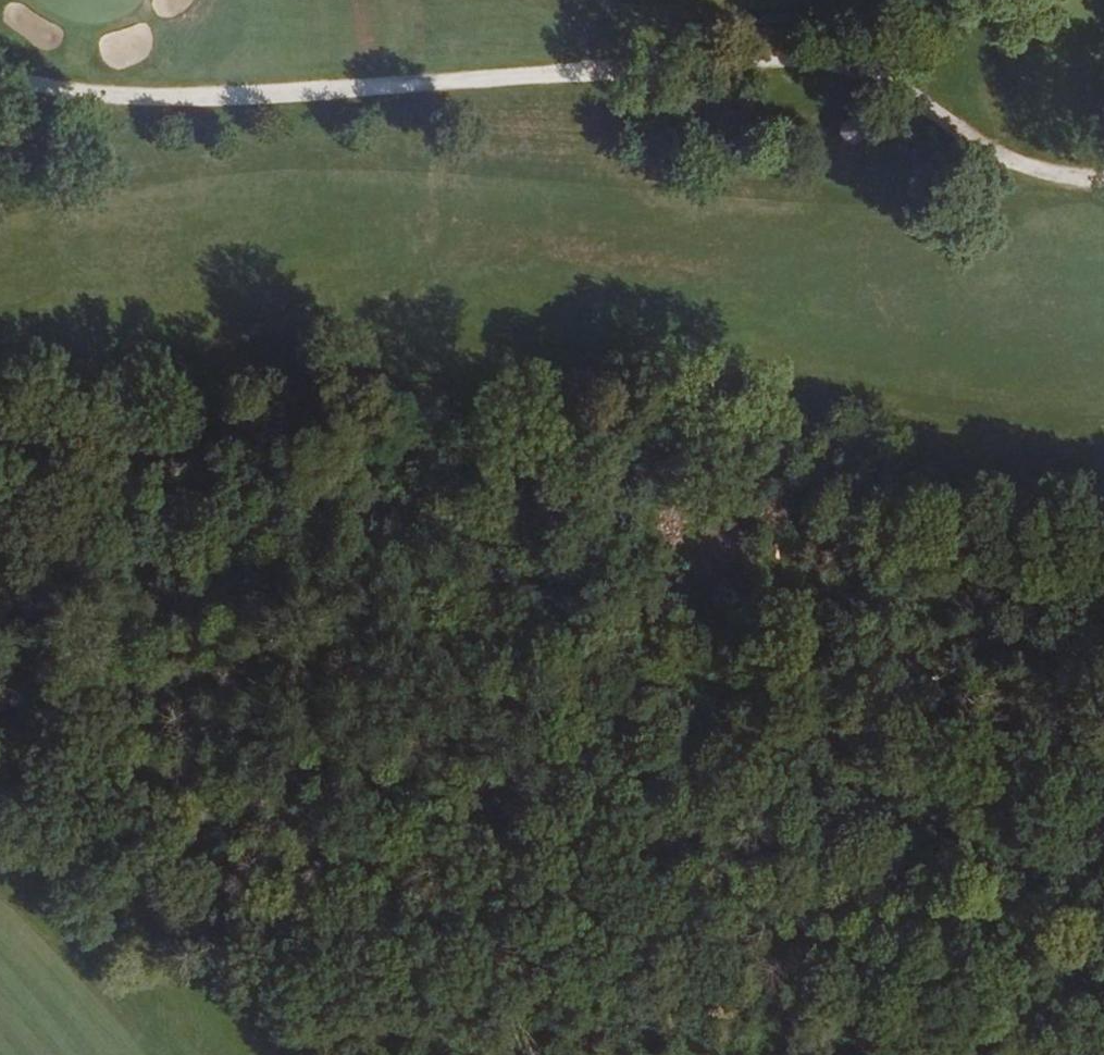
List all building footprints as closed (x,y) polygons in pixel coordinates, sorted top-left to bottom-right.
[(860,123),(848,116),(837,123),(837,135),(847,141),(859,134),(860,123)]
